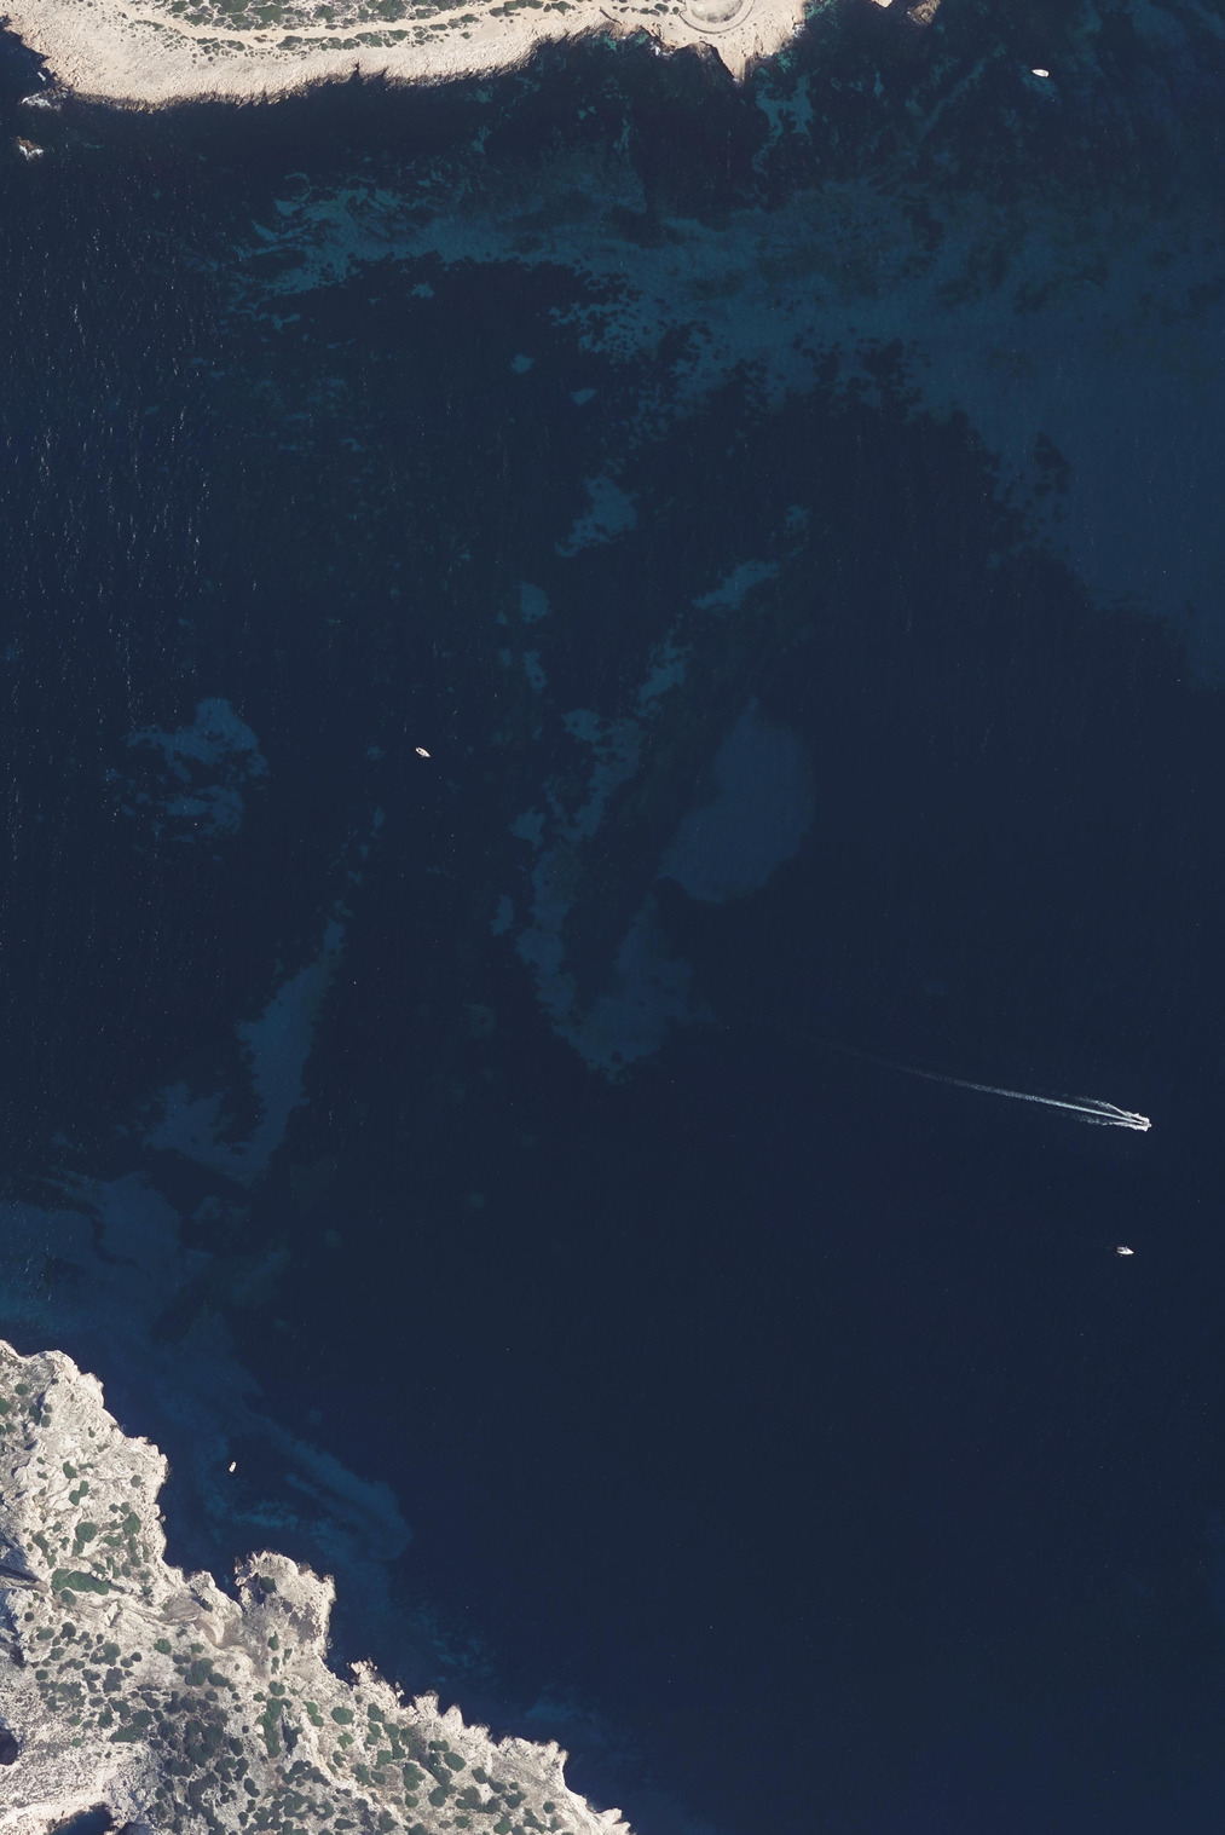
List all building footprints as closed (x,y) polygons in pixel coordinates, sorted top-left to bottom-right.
[(681,11),(681,14),(689,24),(698,28),(707,30),(718,31),(726,29),(735,25),(742,19),(748,12),(751,7),(753,0),(686,0),(687,10),(681,11)]
